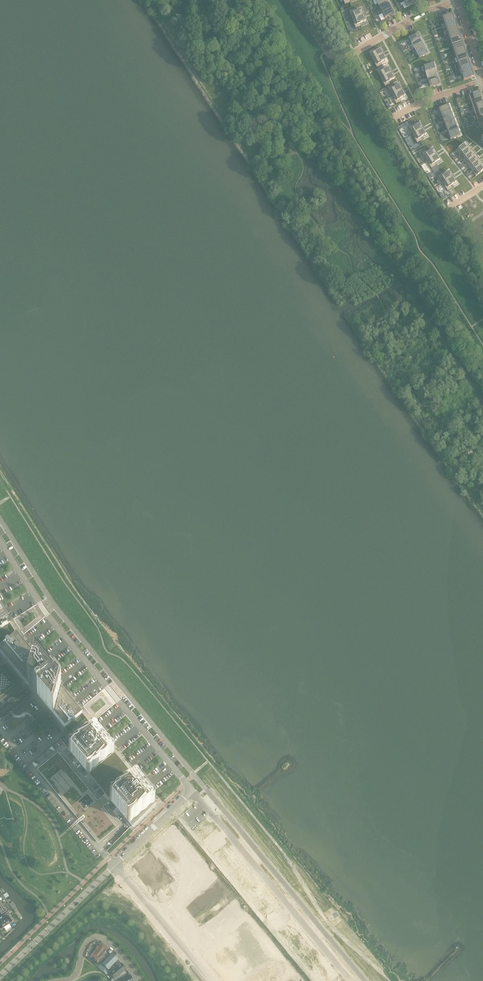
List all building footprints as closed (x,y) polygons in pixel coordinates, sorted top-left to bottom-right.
[(387,0),(386,0),(377,4),(380,9),(389,5),(387,0)] [(401,3),(402,5),(404,9),(410,6),(410,5),(416,3),(415,0),(408,0),(404,2),(401,3)] [(391,9),(389,5),(380,9),(382,14),(391,9)] [(353,10),(349,11),(352,20),(364,16),(361,10),(356,12),(354,9),(353,10)] [(382,14),(379,16),(381,21),(385,19),(388,17),(391,16),(394,14),(391,9),(382,14)] [(454,20),(452,14),(442,18),(444,24),(454,20)] [(364,16),(352,20),(356,29),(361,27),(360,24),(366,22),(364,16)] [(456,26),(454,20),(444,24),(446,29),(456,26)] [(458,31),(456,26),(446,29),(448,35),(458,31)] [(460,37),(458,31),(448,35),(450,41),(460,37)] [(411,44),(420,39),(417,34),(408,39),(411,44)] [(462,43),(460,37),(450,41),(452,46),(462,43)] [(414,49),(423,44),(420,39),(411,44),(414,49)] [(464,49),(462,43),(452,46),(454,52),(464,49)] [(416,53),(425,48),(423,44),(414,49),(416,53)] [(419,58),(428,53),(425,48),(416,53),(419,58)] [(374,49),(368,52),(373,60),(383,55),(381,49),(375,52),(374,49)] [(466,54),(464,49),(454,52),(456,58),(466,54)] [(468,60),(466,54),(456,58),(458,63),(468,60)] [(383,55),(373,60),(377,69),(381,67),(382,66),(381,63),(386,60),(383,55)] [(470,66),(468,60),(458,63),(459,69),(470,66)] [(435,69),(433,64),(423,67),(425,72),(435,69)] [(472,71),(470,66),(459,69),(461,75),(472,71)] [(382,68),(377,71),(381,79),(392,73),(389,68),(383,71),(382,68)] [(436,74),(435,69),(425,72),(426,77),(436,74)] [(474,77),(472,71),(461,75),(463,81),(474,77)] [(392,73),(381,79),(385,87),(391,85),(389,82),(395,79),(392,73)] [(438,80),(436,74),(426,77),(428,82),(438,80)] [(439,85),(438,80),(428,82),(430,88),(439,85)] [(391,86),(387,88),(392,96),(403,91),(400,85),(394,88),(393,85),(391,86)] [(403,91),(392,96),(396,105),(401,102),(400,99),(405,96),(403,91)] [(481,98),(479,92),(468,95),(471,102),(481,98)] [(482,104),(481,98),(471,102),(472,107),(482,104)] [(482,104),(472,107),(474,113),(482,110),(482,105),(482,104)] [(450,111),(448,106),(438,109),(440,115),(450,111)] [(474,113),(476,118),(482,116),(482,110),(474,113)] [(452,116),(450,111),(440,115),(442,119),(452,116)] [(454,121),(452,116),(442,119),(444,125),(454,121)] [(456,126),(454,121),(444,125),(446,130),(456,126)] [(478,124),(466,128),(468,135),(482,147),(482,122),(478,124)] [(410,130),(407,132),(409,136),(412,135),(413,135),(423,129),(420,124),(415,127),(413,124),(408,127),(410,130)] [(458,131),(456,126),(446,130),(448,135),(458,131)] [(423,129),(413,135),(417,144),(422,141),(421,138),(426,135),(423,129)] [(460,136),(458,131),(448,135),(450,140),(460,136)] [(459,147),(456,150),(459,155),(461,154),(461,153),(469,147),(465,143),(462,145),(459,147)] [(469,147),(461,153),(461,154),(464,158),(472,152),(469,147)] [(426,150),(421,153),(426,161),(437,155),(433,149),(428,153),(426,150)] [(472,152),(464,158),(468,162),(475,156),(472,152)] [(437,155),(426,161),(432,169),(437,166),(435,163),(440,160),(437,155)] [(468,162),(466,163),(469,168),(479,160),(475,156),(468,162)] [(479,160),(469,168),(472,172),(482,164),(479,160)] [(472,172),(476,176),(480,173),(482,171),(482,166),(482,164),(472,172)] [(441,173),(438,176),(443,184),(453,177),(449,172),(444,175),(443,173),(441,173)] [(453,177),(443,184),(448,192),(453,188),(451,186),(456,183),(453,177)] [(10,623),(0,607),(0,629),(10,623)] [(5,641),(6,642),(0,647),(0,649),(33,690),(35,689),(38,693),(37,694),(65,728),(72,722),(73,723),(76,720),(75,719),(82,713),(16,634),(9,640),(8,639),(5,641)] [(86,718),(60,739),(96,783),(122,762),(86,718)] [(122,762),(96,783),(132,826),(156,802),(149,794),(148,794),(146,792),(147,792),(136,778),(135,778),(129,771),(129,770),(122,762)] [(151,843),(136,858),(150,873),(147,876),(158,890),(161,887),(172,901),(188,887),(178,876),(181,873),(169,860),(167,863),(151,843)] [(220,880),(186,908),(201,926),(235,898),(220,880)] [(0,922),(0,929),(1,930),(3,928),(4,928),(9,924),(10,924),(10,923),(14,921),(10,915),(11,915),(9,912),(3,916),(5,918),(0,922)] [(102,942),(91,955),(98,960),(108,948),(102,942)] [(120,959),(114,952),(102,963),(108,970),(120,959)] [(126,969),(121,963),(109,974),(113,980),(126,969)]
